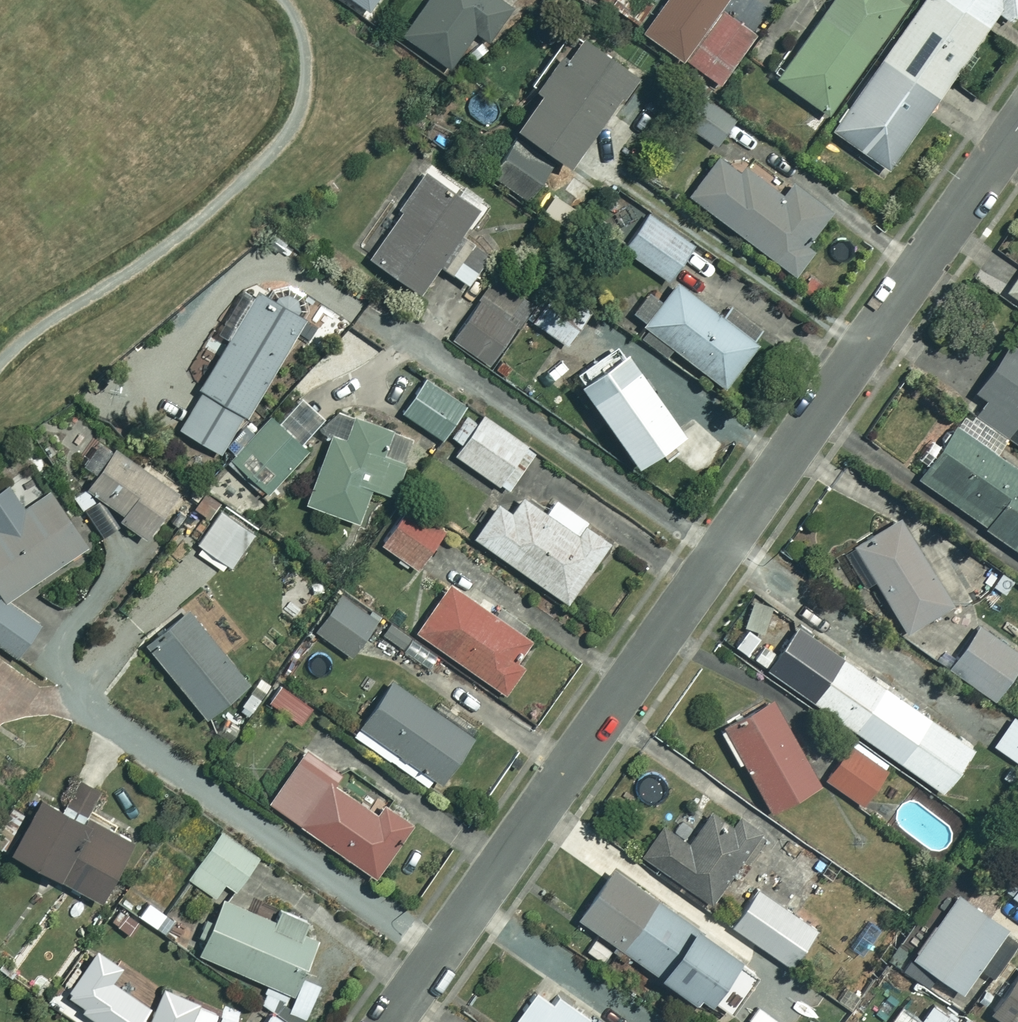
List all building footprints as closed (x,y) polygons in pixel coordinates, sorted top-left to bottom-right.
[(371,10),(377,0),(357,0),(371,10)] [(503,0),(430,0),(406,34),(451,67),(477,30),(490,39),(513,7),(503,0)] [(648,0),(605,0),(635,21),(649,1),(648,0)] [(645,33),(722,84),(756,34),(720,9),(726,0),(667,0),(645,33)] [(911,0),(835,0),(779,76),(829,113),(911,0)] [(954,0),(921,0),(882,56),(937,94),(987,23),(954,0)] [(987,23),(997,9),(1011,20),(1017,10),(1017,0),(954,0),(987,23)] [(637,76),(574,28),(532,83),(545,93),(520,127),(570,165),(637,76)] [(937,94),(882,56),(831,128),(886,166),(937,94)] [(738,121),(708,99),(689,124),(718,147),(738,121)] [(555,167),(515,140),(493,174),(532,201),(555,167)] [(786,197),(724,151),(691,195),(800,276),(817,253),(807,246),(834,211),(797,183),(786,197)] [(480,208),(426,171),(401,209),(403,210),(371,257),(421,292),(440,264),(472,285),(493,255),(463,234),(480,208)] [(694,245),(650,215),(626,249),(670,279),(694,245)] [(1009,291),(1017,297),(1017,278),(1009,291)] [(648,296),(633,315),(651,328),(644,337),(670,357),(677,348),(728,387),(760,345),(678,283),(661,306),(648,296)] [(592,311),(557,286),(533,320),(567,345),(592,311)] [(204,391),(247,417),(307,318),(294,310),(301,299),(285,289),(278,301),(261,290),(200,389),(204,391)] [(522,321),(485,295),(455,339),(491,364),(522,321)] [(687,432),(623,342),(577,374),(642,466),(668,447),(690,477),(725,453),(702,421),(687,432)] [(1012,344),(978,392),(989,399),(979,413),(1011,435),(1017,426),(1017,348),(1012,344)] [(468,406),(427,379),(404,412),(445,440),(468,406)] [(247,417),(204,391),(181,428),(224,455),(247,417)] [(391,429),(342,411),(308,503),(359,523),(372,487),(395,495),(408,461),(383,451),(391,429)] [(537,451),(487,416),(460,456),(510,491),(537,451)] [(955,422),(917,477),(1017,548),(1017,466),(955,422)] [(123,514),(117,522),(143,540),(178,490),(101,437),(72,479),(123,514)] [(10,485),(0,491),(0,588),(4,594),(0,600),(0,643),(24,659),(46,625),(9,601),(92,543),(54,489),(26,509),(10,485)] [(548,513),(525,496),(514,513),(500,503),(476,537),(570,601),(611,542),(586,525),(589,520),(558,499),(548,513)] [(446,529),(411,505),(383,545),(418,570),(446,529)] [(256,532),(224,510),(196,550),(228,572),(256,532)] [(921,624),(925,630),(952,614),(949,607),(953,604),(903,519),(857,546),(908,631),(921,624)] [(528,638),(451,584),(419,631),(508,693),(527,666),(514,657),(528,638)] [(379,622),(341,594),(316,629),(354,656),(379,622)] [(774,607),(756,599),(746,625),(763,632),(774,607)] [(250,683),(190,611),(149,646),(208,717),(250,683)] [(982,624),(951,667),(996,700),(1017,671),(1017,650),(982,624)] [(976,748),(800,625),(782,652),(767,641),(755,658),(946,792),(976,748)] [(474,735),(391,683),(361,730),(444,782),(474,735)] [(317,706),(281,685),(271,701),(306,723),(317,706)] [(823,784),(777,701),(722,732),(741,764),(746,761),(774,812),(823,784)] [(1017,714),(995,744),(1017,761),(1017,714)] [(892,767),(855,740),(828,779),(864,805),(892,767)] [(344,776),(308,751),(272,802),(376,876),(414,823),(393,808),(386,819),(337,785),(344,776)] [(133,844),(45,795),(14,852),(102,900),(133,844)] [(757,834),(716,806),(691,844),(665,826),(645,855),(712,901),(757,834)] [(261,857),(223,831),(191,878),(217,896),(227,882),(238,890),(261,857)] [(710,1006),(714,999),(729,1009),(757,965),(613,870),(580,921),(710,1006)] [(819,929),(759,889),(734,926),(794,966),(819,929)] [(936,974),(962,992),(979,968),(992,977),(1017,940),(1004,930),(1007,926),(956,891),(901,968),(927,987),(936,974)] [(278,922),(226,899),(202,953),(296,994),(320,939),(302,931),(307,918),(284,908),(278,922)] [(993,1012),(1007,1021),(1017,1021),(1017,975),(993,1012)] [(822,980),(809,1001),(841,1021),(844,1021),(856,1003),(822,980)] [(543,984),(516,1021),(517,1021),(598,1021),(543,984)] [(165,989),(151,1021),(216,1021),(220,1013),(165,989)] [(936,1002),(922,1021),(963,1021),(936,1002)] [(902,1008),(892,1021),(922,1021),(902,1008)] [(275,1012),(267,1021),(289,1021),(275,1012)]
